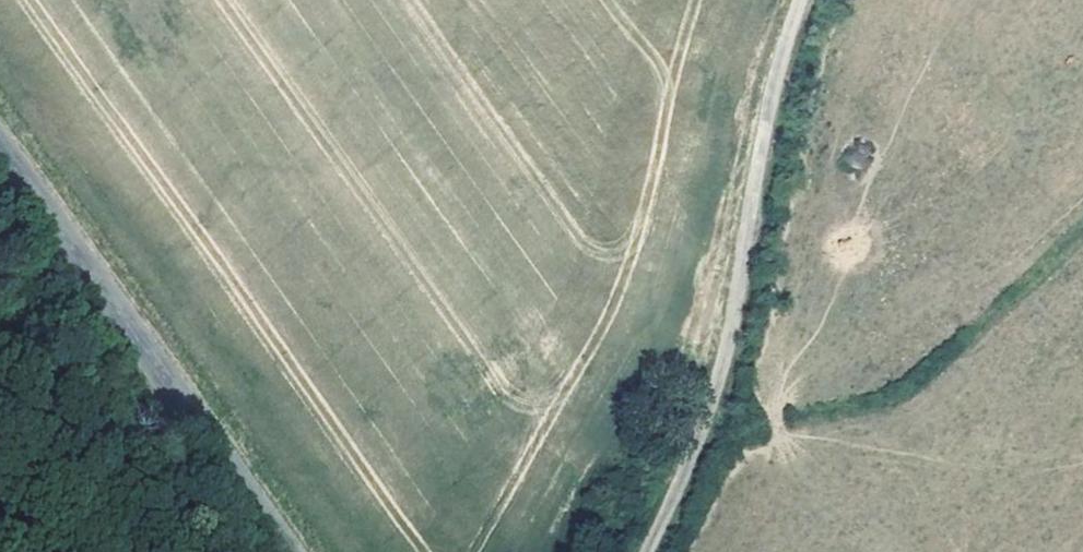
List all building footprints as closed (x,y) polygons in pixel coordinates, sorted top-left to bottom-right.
[(868,169),(872,143),(851,140),(847,166),(868,169)]
